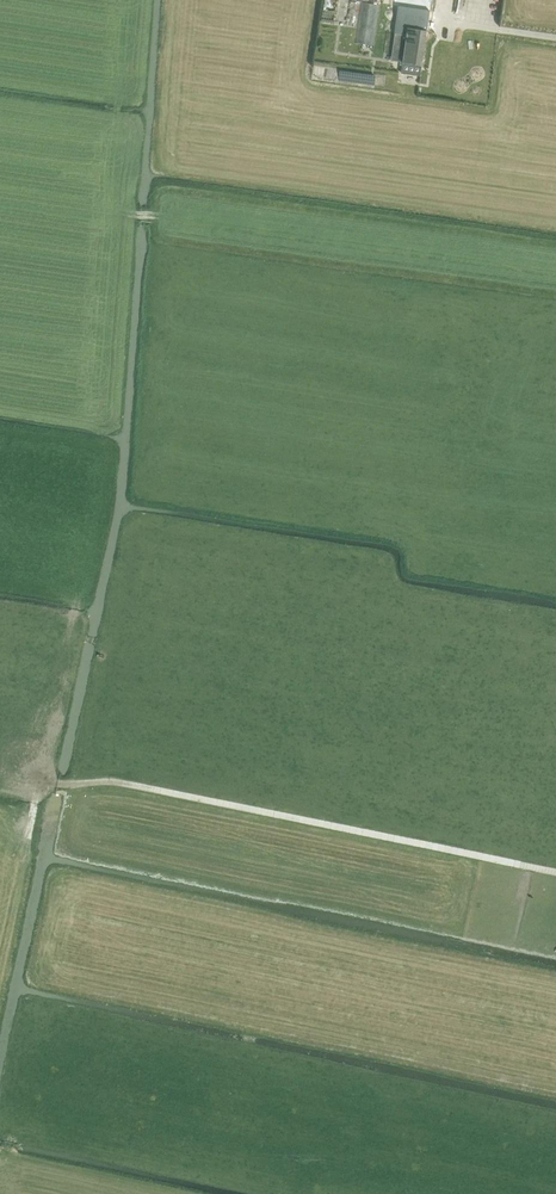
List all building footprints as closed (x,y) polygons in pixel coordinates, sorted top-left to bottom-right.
[(394,8),(411,10),(411,8),(430,11),(431,0),(395,0),(394,8)] [(356,41),(373,44),(379,5),(362,2),(356,41)] [(395,33),(391,60),(403,62),(402,73),(420,76),(430,11),(411,8),(411,10),(407,35),(395,33)] [(327,54),(325,68),(334,69),(336,55),(327,54)]
